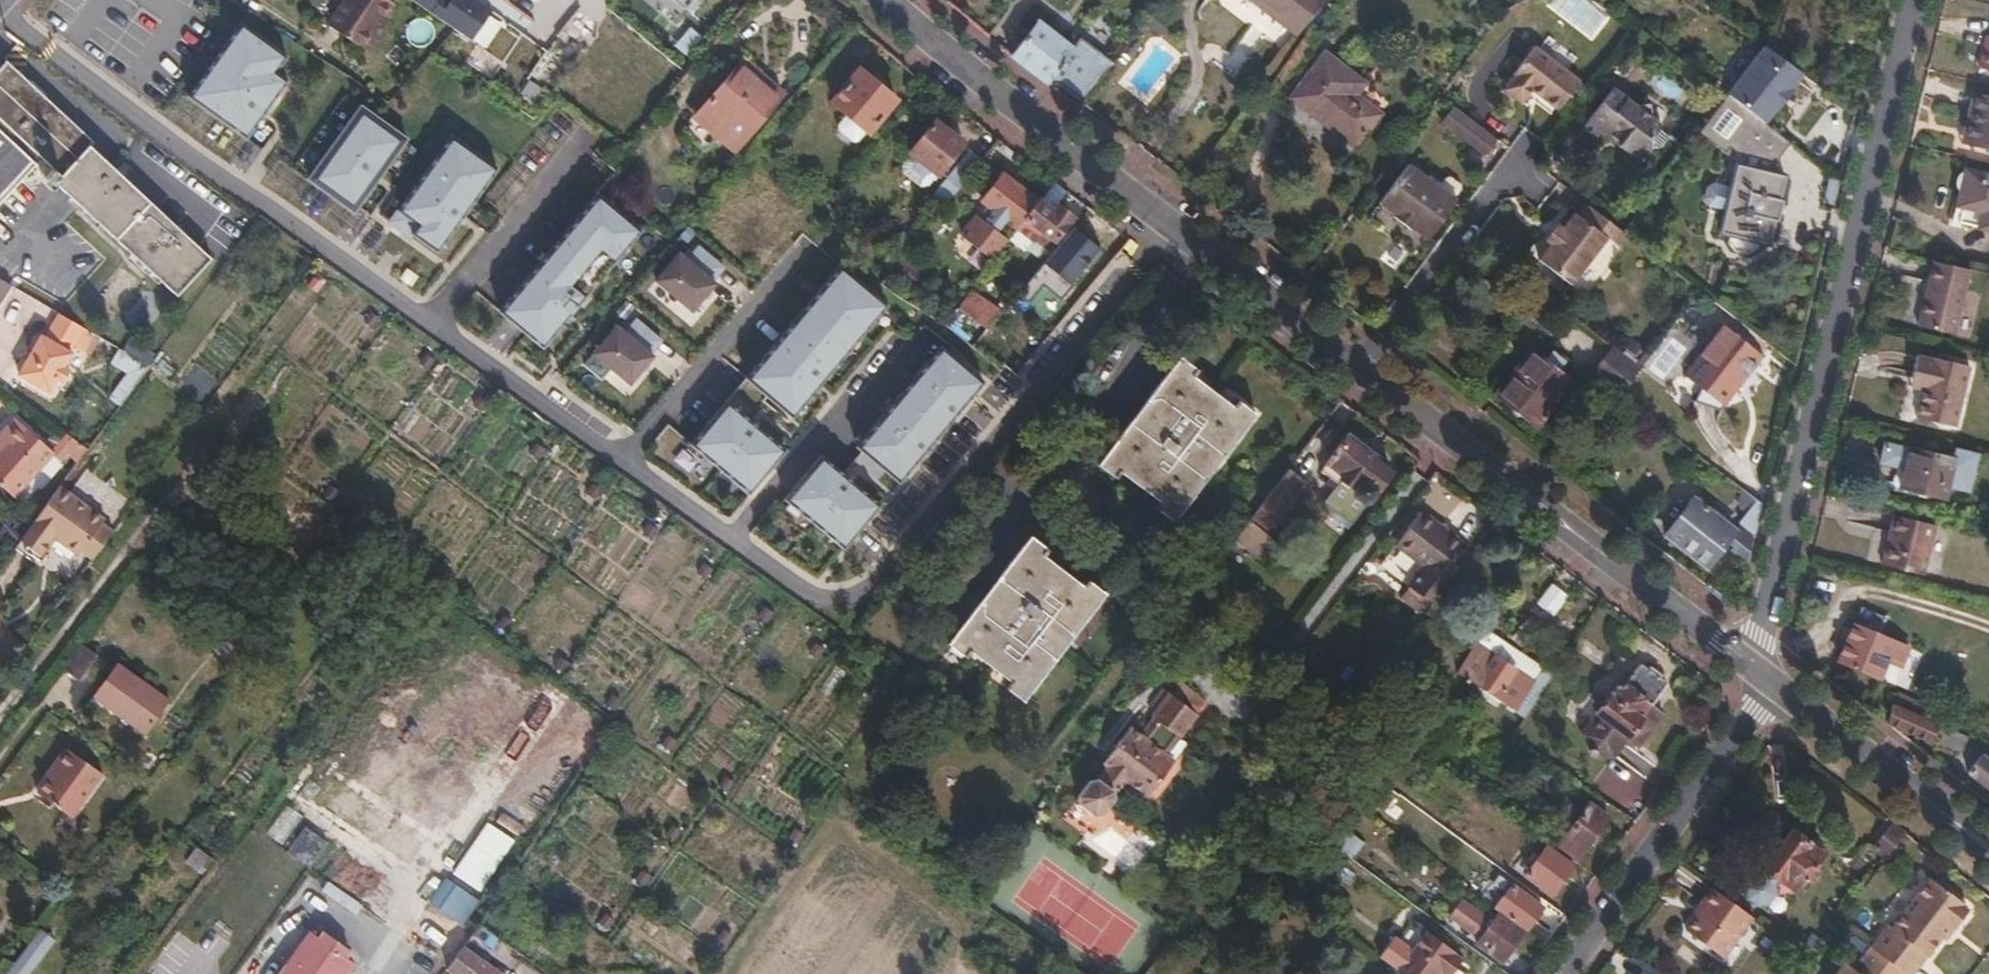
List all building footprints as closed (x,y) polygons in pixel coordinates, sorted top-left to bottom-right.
[(386,19),(395,4),(388,0),(346,0),(328,27),(365,51),(386,19)] [(1293,35),(1322,0),(1247,0),(1293,35)] [(274,66),(285,50),(241,19),(190,91),(247,131),(287,75),(274,66)] [(390,22),(386,19),(365,51),(368,54),(390,22)] [(1037,22),(1011,57),(1048,88),(1055,84),(1081,103),(1112,64),(1078,39),(1070,48),(1037,22)] [(1761,43),(1725,91),(1761,120),(1772,107),(1774,108),(1791,86),(1788,85),(1799,71),(1761,43)] [(1514,77),(1503,89),(1521,103),(1531,89),(1555,107),(1577,79),(1534,46),(1512,74),(1514,77)] [(1985,46),(1981,68),(1988,69),(1988,47),(1985,46)] [(1365,84),(1324,53),(1290,99),(1355,148),(1380,115),(1356,96),(1365,84)] [(700,120),(720,137),(736,150),(784,93),(745,60),(696,117),(700,120)] [(7,61),(0,69),(0,205),(44,159),(54,170),(46,179),(53,186),(56,183),(178,295),(212,260),(89,146),(94,141),(7,61)] [(848,115),(867,131),(870,134),(899,99),(861,68),(832,102),(848,115)] [(520,86),(526,77),(514,69),(507,78),(520,86)] [(1651,135),(1657,126),(1659,123),(1648,116),(1646,100),(1631,102),(1609,87),(1581,124),(1596,135),(1602,128),(1618,141),(1616,144),(1632,157),(1641,156),(1650,145),(1649,137),(1651,135)] [(1769,165),(1788,139),(1761,120),(1725,91),(1696,130),(1721,149),(1726,144),(1739,154),(1737,161),(1733,161),(1727,181),(1725,182),(1718,205),(1721,206),(1715,229),(1726,230),(1724,237),(1730,248),(1742,252),(1752,245),(1754,238),(1764,240),(1770,218),(1773,218),(1779,196),(1775,195),(1781,172),(1768,169),(1769,165)] [(1973,92),(1960,144),(1988,150),(1988,96),(1973,92)] [(358,210),(409,133),(360,101),(309,178),(358,210)] [(1495,140),(1451,107),(1439,123),(1483,156),(1495,140)] [(859,141),(867,131),(848,115),(840,123),(840,131),(854,142),(859,141)] [(912,154),(938,175),(940,176),(965,142),(936,119),(910,153),(912,154)] [(709,149),(720,137),(700,120),(689,134),(709,149)] [(1667,135),(1657,126),(1651,135),(1661,142),(1667,135)] [(436,251),(495,163),(450,132),(390,220),(436,251)] [(950,175),(961,185),(981,158),(969,149),(950,175)] [(929,186),(938,175),(912,154),(904,162),(903,169),(924,186),(929,186)] [(1451,197),(1437,187),(1405,163),(1376,202),(1391,215),(1390,216),(1425,239),(1454,200),(1451,197)] [(1977,226),(1988,229),(1988,175),(1966,170),(1957,205),(1981,211),(1977,226)] [(1019,227),(1040,197),(1005,172),(982,200),(1019,227)] [(1445,174),(1437,187),(1451,197),(1460,185),(1445,174)] [(936,191),(948,201),(961,185),(950,175),(936,191)] [(541,341),(638,223),(599,191),(501,309),(541,341)] [(1047,202),(1040,197),(1019,227),(1049,250),(1075,215),(1052,196),(1047,202)] [(1616,247),(1625,234),(1621,230),(1583,202),(1559,227),(1556,226),(1545,241),(1547,242),(1536,258),(1567,282),(1602,237),(1616,247)] [(1953,220),(1977,226),(1981,211),(1957,205),(1953,220)] [(1071,227),(1021,295),(1029,301),(1045,283),(1040,278),(1050,267),(1070,282),(1097,247),(1071,227)] [(677,248),(654,282),(696,311),(720,277),(677,248)] [(1972,267),(1936,259),(1920,325),(1955,334),(1972,267)] [(832,262),(742,374),(789,411),(878,299),(832,262)] [(0,279),(0,283),(11,289),(13,286),(0,279)] [(0,283),(0,307),(11,289),(0,283)] [(992,333),(998,326),(999,324),(995,321),(997,318),(967,297),(958,310),(992,333)] [(83,329),(59,316),(47,336),(43,335),(19,373),(47,391),(56,377),(63,382),(70,370),(63,366),(72,352),(71,349),(83,329)] [(636,316),(626,327),(617,320),(591,351),(630,384),(667,341),(636,316)] [(1723,322),(1684,373),(1723,404),(1762,353),(1723,322)] [(112,363),(120,349),(104,341),(97,354),(112,363)] [(893,475),(974,377),(934,344),(852,442),(893,475)] [(1590,374),(1605,386),(1618,395),(1639,368),(1610,346),(1590,374)] [(140,378),(149,366),(120,349),(112,363),(129,372),(140,378)] [(1496,395),(1536,427),(1572,382),(1556,370),(1564,360),(1552,351),(1544,360),(1531,350),(1496,395)] [(1971,365),(1918,354),(1911,386),(1923,390),(1917,417),(1957,426),(1971,365)] [(1174,521),(1256,413),(1239,401),(1231,411),(1191,381),(1199,370),(1181,356),(1099,464),(1116,477),(1124,467),(1165,498),(1157,508),(1174,521)] [(120,405),(140,378),(129,372),(111,398),(120,405)] [(686,439),(745,489),(780,448),(720,398),(686,439)] [(16,418),(11,414),(0,426),(0,435),(16,418)] [(0,450),(0,484),(15,497),(54,452),(16,418),(0,435),(0,437),(6,443),(0,450)] [(1371,503),(1393,471),(1347,436),(1322,468),(1335,478),(1339,474),(1354,485),(1353,494),(1365,503),(1371,503)] [(1958,446),(1955,458),(1888,443),(1886,444),(1882,460),(1884,463),(1906,468),(1902,487),(1947,497),(1950,487),(1971,491),(1980,452),(1958,446)] [(815,454),(781,495),(842,546),(877,505),(815,454)] [(1289,469),(1262,504),(1278,516),(1305,481),(1289,469)] [(60,487),(31,527),(29,528),(21,540),(40,555),(54,538),(79,555),(82,552),(102,524),(105,520),(60,487)] [(1749,564),(1764,505),(1742,488),(1739,505),(1748,517),(1735,531),(1693,499),(1665,535),(1707,568),(1727,543),(1734,546),(1732,550),(1749,564)] [(1262,504),(1251,519),(1267,531),(1278,516),(1262,504)] [(1434,603),(1438,599),(1460,568),(1450,560),(1462,543),(1421,512),(1396,544),(1424,566),(1409,583),(1410,586),(1434,603)] [(1936,523),(1896,513),(1884,560),(1925,571),(1936,523)] [(13,550),(21,540),(29,528),(11,515),(0,529),(0,541),(13,550)] [(1236,539),(1256,554),(1275,568),(1289,548),(1267,531),(1251,519),(1236,539)] [(82,552),(93,560),(112,533),(102,524),(82,552)] [(1007,687),(1023,701),(1105,593),(1088,580),(1079,590),(1041,560),(1048,550),(1031,535),(981,600),(967,590),(945,618),(935,632),(967,657),(975,647),(1014,678),(1007,687)] [(1236,539),(1223,555),(1244,569),(1256,554),(1236,539)] [(1551,614),(1566,593),(1550,582),(1535,603),(1551,614)] [(1404,595),(1427,613),(1434,603),(1410,586),(1404,595)] [(1427,613),(1425,616),(1431,621),(1443,603),(1438,599),(1434,603),(1427,613)] [(1861,611),(1839,659),(1879,677),(1894,643),(1878,635),(1885,621),(1861,611)] [(1515,709),(1546,665),(1488,628),(1459,670),(1515,709)] [(498,730),(515,705),(414,637),(398,661),(498,730)] [(77,675),(95,652),(81,641),(63,665),(77,675)] [(145,733),(169,699),(117,662),(93,695),(145,733)] [(1652,705),(1667,683),(1642,666),(1627,687),(1623,685),(1618,686),(1584,735),(1589,750),(1601,758),(1615,756),(1623,743),(1637,751),(1664,714),(1652,705)] [(476,763),(492,738),(393,669),(377,694),(476,763)] [(1168,694),(1156,710),(1152,715),(1152,719),(1140,735),(1130,727),(1103,763),(1107,766),(1096,780),(1090,781),(1078,795),(1079,804),(1093,814),(1101,813),(1127,781),(1147,796),(1173,762),(1172,760),(1186,741),(1180,737),(1196,715),(1193,712),(1202,700),(1178,682),(1168,694)] [(1148,704),(1156,710),(1168,694),(1161,688),(1148,704)] [(1914,699),(1910,710),(1927,718),(1932,706),(1914,699)] [(453,795),(470,771),(371,703),(353,727),(453,795)] [(1893,703),(1889,721),(1928,740),(1934,729),(1937,722),(1927,718),(1910,710),(1893,703)] [(1942,732),(1947,725),(1937,722),(1934,729),(1942,732)] [(1942,732),(1938,740),(1961,751),(1968,735),(1947,725),(1942,732)] [(430,829),(447,805),(348,736),(331,760),(430,829)] [(70,816),(103,771),(68,745),(56,762),(58,763),(37,791),(70,816)] [(1988,787),(1988,756),(1986,760),(1982,756),(1970,772),(1988,787)] [(408,862),(425,837),(326,769),(308,793),(408,862)] [(1376,776),(1357,801),(1366,808),(1374,814),(1388,794),(1383,789),(1387,784),(1376,776)] [(1357,801),(1326,841),(1338,849),(1350,832),(1366,808),(1357,801)] [(1579,858),(1610,815),(1591,802),(1583,812),(1571,804),(1556,824),(1568,834),(1561,844),(1579,858)] [(312,861),(330,836),(308,820),(290,843),(312,861)] [(1907,830),(1894,820),(1877,844),(1890,854),(1907,830)] [(486,821),(453,873),(481,891),(514,838),(486,821)] [(1800,890),(1826,853),(1795,830),(1767,867),(1800,890)] [(1350,832),(1338,849),(1352,860),(1364,844),(1350,832)] [(1890,854),(1877,844),(1873,847),(1887,858),(1890,854)] [(1553,895),(1574,864),(1548,845),(1527,875),(1553,895)] [(460,924),(479,899),(448,875),(428,900),(460,924)] [(1929,956),(1945,936),(1953,925),(1956,927),(1970,909),(1968,904),(1933,876),(1894,927),(1890,924),(1873,947),(1906,973),(1908,973),(1909,973),(1924,953),(1929,956)] [(1513,883),(1496,906),(1500,911),(1526,930),(1545,906),(1513,883)] [(1754,916),(1713,887),(1703,901),(1707,904),(1698,915),(1687,930),(1725,957),(1754,916)] [(1695,912),(1698,915),(1707,904),(1703,901),(1695,912)] [(1526,930),(1500,911),(1494,917),(1490,915),(1479,930),(1484,933),(1477,943),(1503,962),(1526,930)] [(1948,938),(1956,927),(1953,925),(1945,936),(1948,938)] [(26,948),(6,973),(26,973),(54,939),(41,929),(26,948)] [(308,930),(276,973),(339,973),(349,960),(339,953),(345,946),(322,930),(317,937),(308,930)] [(1397,969),(1404,973),(1440,973),(1441,973),(1443,973),(1451,973),(1463,959),(1426,931),(1397,969)] [(456,973),(507,973),(464,943),(447,967),(456,973)] [(1906,973),(1873,947),(1862,961),(1867,966),(1878,973),(1905,973),(1906,973)] [(1929,956),(1924,953),(1909,973),(1916,973),(1929,956)] [(1861,973),(1848,963),(1839,973),(1863,973),(1861,973)] [(1867,966),(1861,973),(1863,973),(1878,973),(1867,966)]
